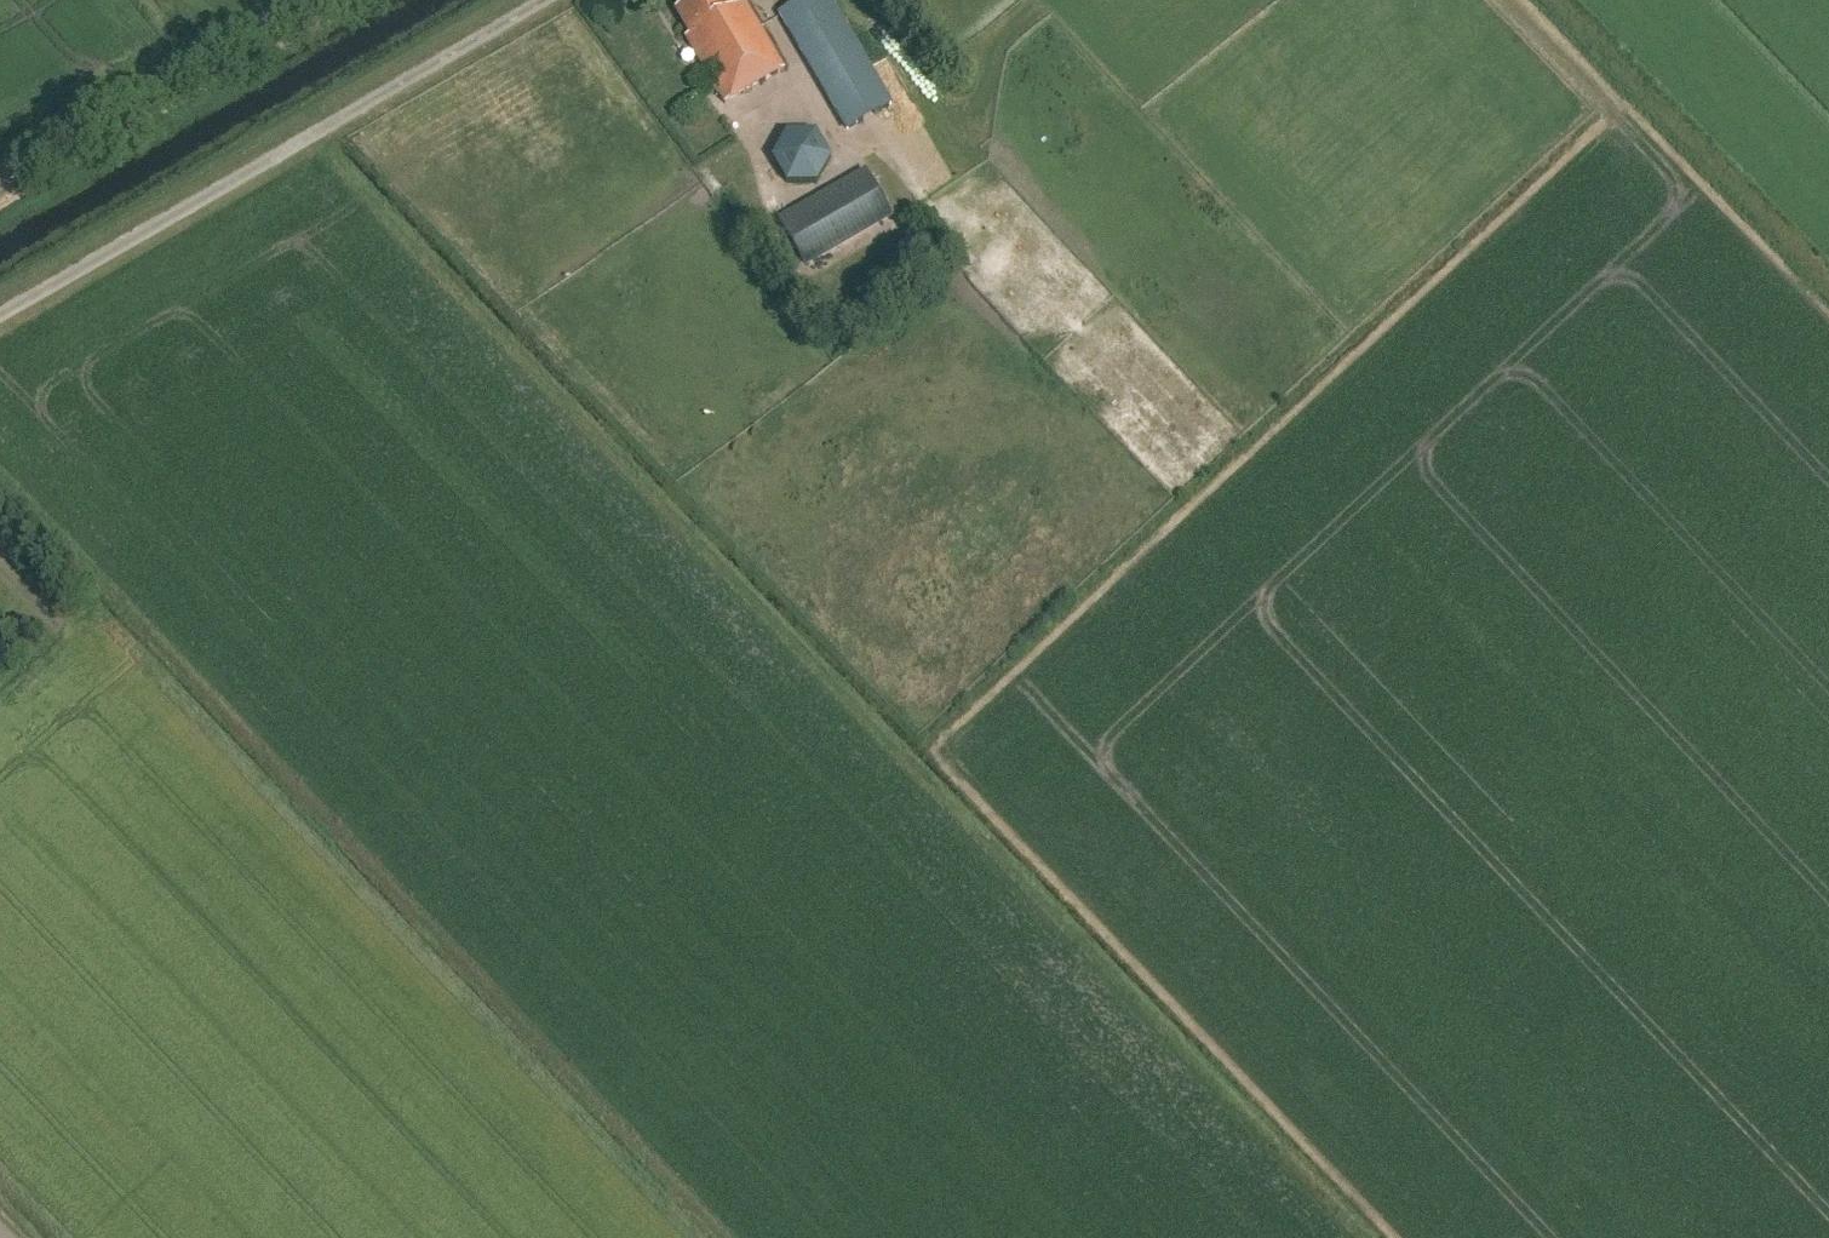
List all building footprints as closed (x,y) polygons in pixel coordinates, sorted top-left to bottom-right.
[(726,0),(702,0),(678,14),(691,36),(687,39),(724,104),(784,70),(747,4),(733,12),(726,0)] [(832,0),(803,0),(779,14),(847,131),(893,105),(832,0)] [(832,158),(817,131),(786,132),(771,159),(787,185),(816,184),(832,158)] [(892,218),(865,170),(778,220),(805,269),(892,218)]
